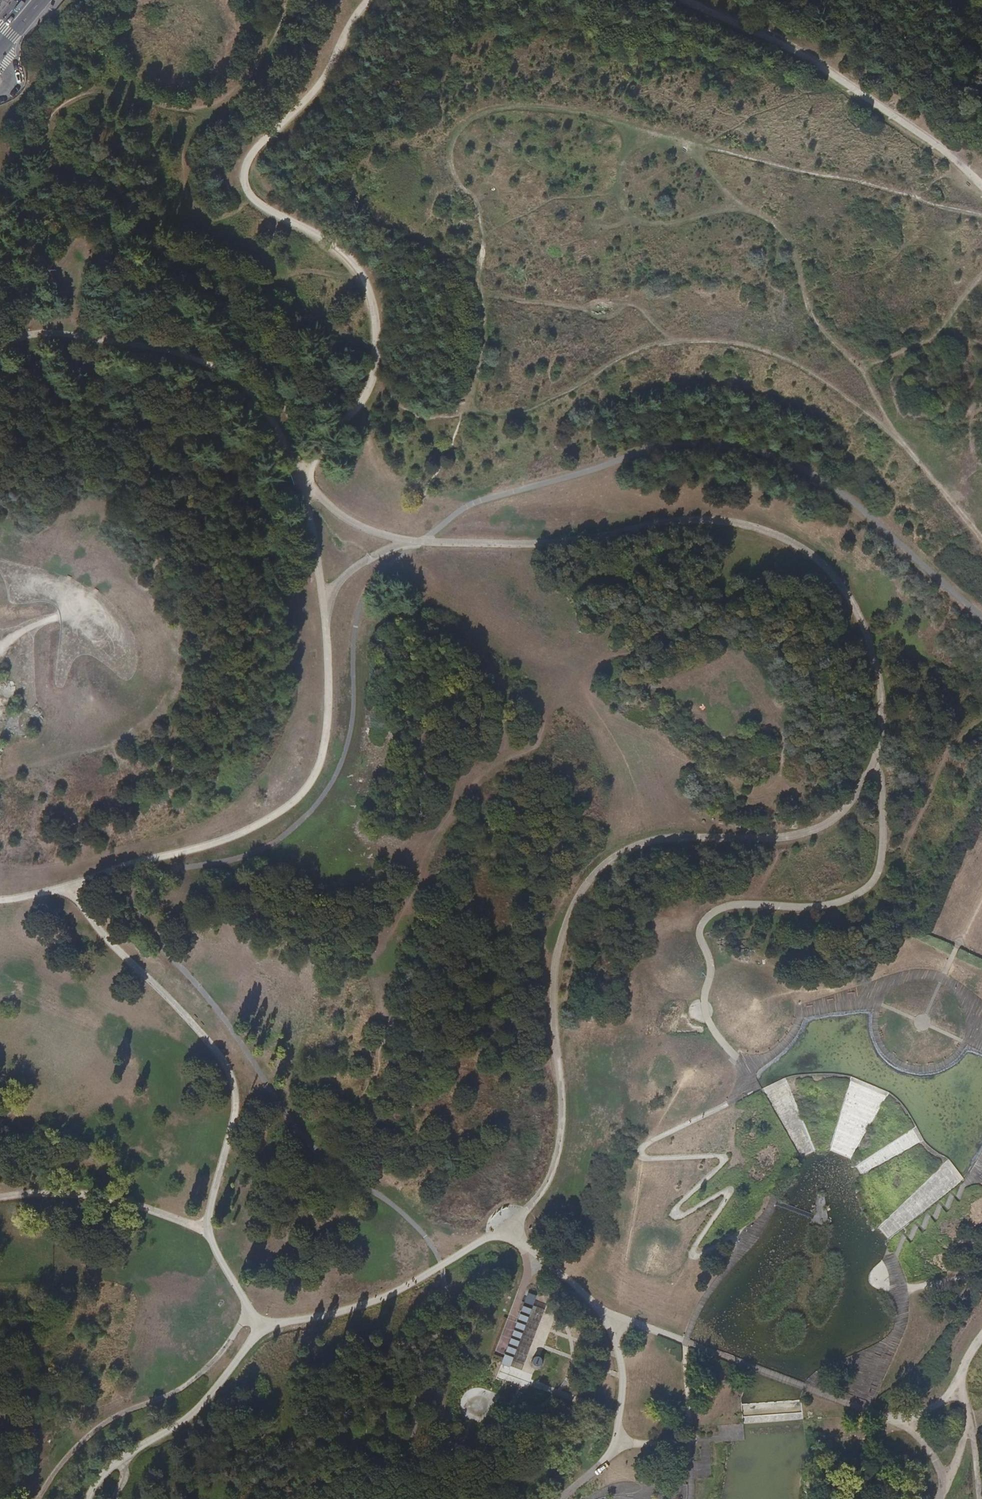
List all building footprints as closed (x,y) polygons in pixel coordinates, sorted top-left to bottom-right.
[(535,1306),(538,1295),(527,1292),(505,1365),(522,1370),(541,1307),(535,1306)] [(543,1364),(541,1357),(533,1359),(535,1366),(543,1364)]
